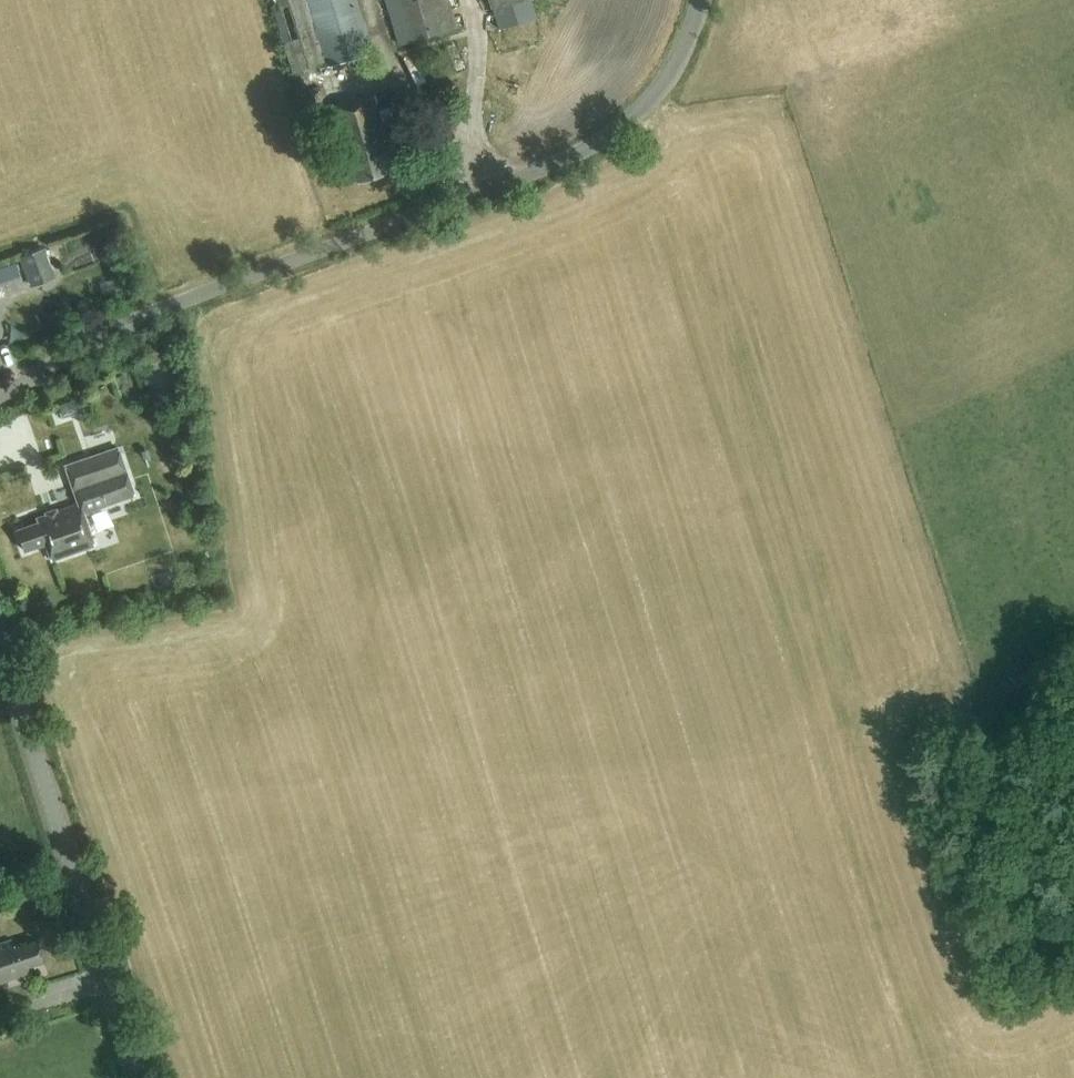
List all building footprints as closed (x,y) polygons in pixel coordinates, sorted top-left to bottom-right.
[(299,74),(373,51),(357,0),(276,0),(299,74)] [(399,44),(458,26),(450,0),(385,0),(399,44)] [(497,26),(535,15),(531,0),(489,0),(497,26)] [(357,181),(388,171),(381,145),(385,143),(371,95),(329,107),(345,158),(350,157),(357,181)] [(30,285),(55,276),(44,247),(19,256),(30,285)] [(19,438),(37,431),(30,413),(12,420),(19,438)] [(83,511),(134,494),(118,446),(65,464),(78,502),(36,517),(38,521),(17,528),(24,549),(45,542),(51,559),(94,544),(83,511)] [(43,961),(36,939),(14,947),(12,939),(0,943),(0,981),(34,970),(32,964),(43,961)]
